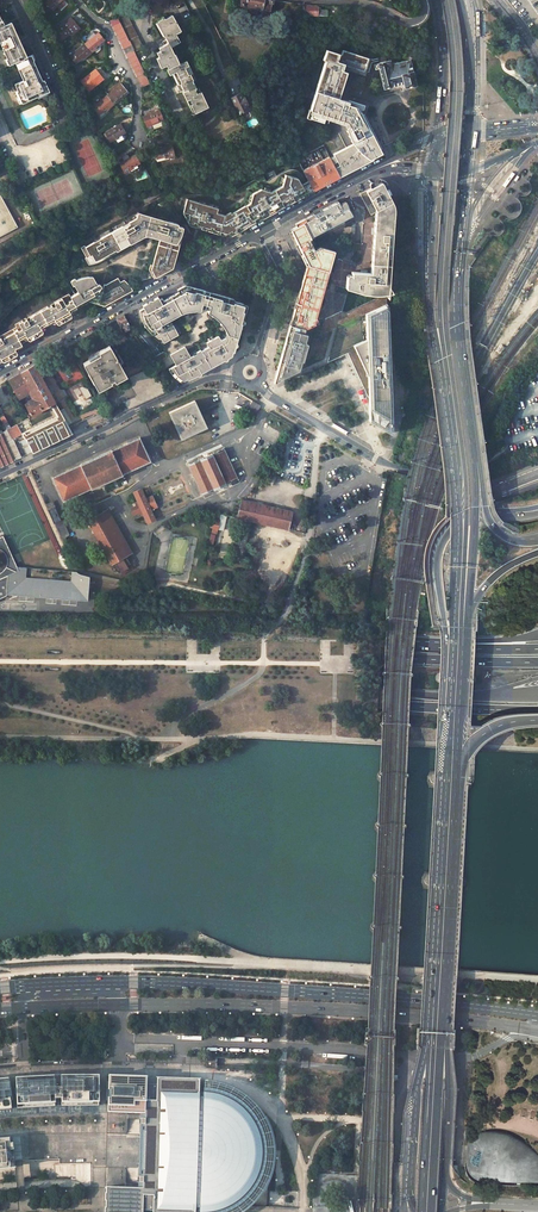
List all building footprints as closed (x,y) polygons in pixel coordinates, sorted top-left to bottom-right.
[(45,3),(46,5),(51,10),(52,11),(60,4),(59,3),(62,0),(48,0),(45,3)] [(270,0),(241,0),(240,4),(270,11),(273,1),(270,0)] [(51,10),(46,5),(43,8),(48,13),(51,10)] [(317,10),(317,5),(308,5),(307,15),(327,16),(327,10),(317,10)] [(135,52),(136,55),(145,51),(124,9),(116,13),(118,18),(121,23),(123,27),(125,32),(127,37),(130,42),(132,47),(135,52)] [(156,23),(164,37),(165,37),(168,44),(159,48),(160,51),(157,53),(159,58),(157,59),(161,68),(166,66),(168,69),(167,70),(169,75),(176,72),(181,83),(180,83),(184,91),(182,92),(186,101),(189,99),(191,104),(190,105),(194,113),(207,106),(200,92),(196,94),(194,89),(196,88),(192,81),(194,80),(186,61),(179,64),(174,55),(170,47),(180,43),(175,34),(180,31),(172,15),(165,19),(164,18),(158,21),(158,22),(156,23)] [(80,29),(72,18),(57,29),(58,30),(52,34),(56,43),(64,37),(64,38),(69,34),(71,36),(80,29)] [(118,18),(111,22),(113,27),(121,23),(118,18)] [(14,62),(26,56),(10,22),(3,25),(0,27),(0,69),(14,62)] [(113,27),(115,31),(123,27),(121,23),(113,27)] [(115,31),(117,36),(125,32),(123,27),(115,31)] [(127,37),(125,32),(117,36),(120,41),(127,37)] [(83,44),(91,54),(98,48),(97,46),(104,41),(97,33),(83,44)] [(120,41),(122,46),(130,42),(127,37),(120,41)] [(122,46),(125,51),(132,47),(130,42),(122,46)] [(386,52),(386,44),(374,43),(374,51),(386,52)] [(91,54),(83,44),(69,56),(75,64),(82,58),(83,60),(91,54)] [(135,52),(132,47),(125,51),(127,56),(135,52)] [(316,91),(338,98),(346,73),(347,70),(364,75),(370,59),(342,51),(341,55),(339,55),(339,54),(327,50),(323,60),(326,61),(316,91)] [(135,52),(127,56),(129,61),(137,57),(136,55),(135,52)] [(21,101),(49,88),(33,53),(26,56),(14,62),(22,80),(14,84),(21,101)] [(129,61),(132,66),(140,62),(137,57),(129,61)] [(390,61),(374,65),(375,70),(379,70),(384,89),(399,86),(403,85),(404,89),(417,86),(410,60),(391,65),(390,61)] [(142,67),(140,62),(132,66),(134,71),(142,67)] [(134,71),(137,76),(144,72),(142,67),(134,71)] [(95,71),(76,86),(81,96),(96,84),(95,83),(101,78),(95,71)] [(137,76),(139,81),(147,77),(144,72),(137,76)] [(149,81),(147,77),(139,81),(141,85),(149,81)] [(151,86),(149,81),(141,85),(144,90),(151,86)] [(121,85),(107,96),(114,105),(122,98),(121,97),(127,92),(121,85)] [(345,100),(338,98),(316,91),(309,113),(311,113),(310,117),(322,122),(324,117),(331,119),(338,122),(345,123),(351,102),(345,100)] [(232,98),(239,114),(248,110),(246,105),(248,105),(244,97),(242,98),(240,94),(232,98)] [(106,110),(114,105),(107,96),(93,107),(99,114),(106,109),(106,110)] [(351,102),(345,123),(345,126),(346,128),(347,133),(348,136),(350,140),(352,143),(348,145),(340,149),(333,153),(338,162),(333,165),(338,176),(344,174),(351,170),(359,166),(363,164),(371,160),(370,157),(379,152),(379,151),(373,140),(360,114),(362,106),(351,102)] [(160,111),(143,118),(148,131),(165,125),(160,111)] [(121,135),(125,133),(120,124),(105,133),(110,143),(116,140),(117,143),(125,139),(124,137),(124,136),(122,137),(121,135)] [(154,150),(157,159),(165,157),(165,159),(174,156),(171,146),(154,150)] [(139,164),(135,156),(129,159),(127,155),(123,157),(125,161),(119,163),(124,174),(133,169),(132,167),(139,164)] [(329,157),(303,171),(312,190),(338,176),(333,165),(329,157)] [(310,191),(301,173),(301,172),(300,171),(298,170),(297,169),(295,168),(293,168),(292,167),(290,168),(288,168),(287,169),(266,180),(263,175),(218,200),(217,198),(177,196),(174,197),(173,195),(170,197),(183,219),(185,217),(189,225),(193,226),(198,227),(229,236),(246,226),(270,213),(299,197),(310,191)] [(364,272),(352,271),(351,276),(351,275),(351,274),(350,274),(349,274),(348,274),(347,275),(347,276),(346,287),(375,294),(388,280),(391,235),(396,235),(396,224),(391,224),(391,221),(387,221),(387,216),(390,216),(392,214),(392,205),(390,201),(389,197),(392,195),(388,189),(386,190),(384,186),(383,187),(380,183),(359,194),(370,215),(375,211),(374,230),(371,273),(364,272)] [(17,227),(0,196),(0,236),(17,227)] [(322,209),(304,218),(314,237),(358,214),(349,196),(342,199),(322,209)] [(138,214),(79,246),(86,258),(87,258),(91,265),(99,263),(102,261),(101,260),(131,244),(131,242),(144,235),(149,236),(149,237),(151,238),(159,240),(151,266),(149,265),(147,271),(152,279),(171,268),(175,256),(183,231),(179,223),(178,224),(178,226),(170,223),(169,224),(167,224),(167,223),(166,222),(165,222),(164,223),(163,223),(156,221),(143,216),(140,212),(138,214)] [(324,290),(335,255),(333,251),(321,247),(317,249),(314,251),(309,240),(312,239),(314,237),(304,218),(295,223),(296,225),(294,227),(292,233),(298,245),(296,246),(306,267),(302,282),(324,290)] [(292,233),(294,227),(288,230),(294,242),(296,246),(298,245),(292,233)] [(309,240),(314,251),(317,249),(312,239),(309,240)] [(86,301),(100,305),(101,307),(109,303),(131,290),(130,289),(129,287),(128,286),(126,284),(124,282),(122,281),(118,283),(116,278),(103,285),(102,285),(101,289),(99,288),(99,287),(98,286),(97,285),(96,285),(95,286),(92,280),(90,281),(87,277),(85,277),(83,277),(82,277),(80,278),(78,279),(76,280),(75,281),(75,282),(72,284),(77,294),(71,297),(77,306),(86,301)] [(324,290),(302,282),(301,286),(299,290),(321,297),(322,295),(323,293),(324,290)] [(184,284),(177,288),(179,291),(169,296),(178,312),(189,306),(192,305),(194,306),(195,303),(201,304),(206,290),(184,284)] [(282,352),(285,350),(335,327),(388,302),(388,288),(375,294),(337,312),(318,320),(315,322),(305,326),(290,322),(282,352)] [(200,307),(201,305),(205,306),(209,306),(214,292),(206,290),(201,304),(195,303),(194,306),(200,307)] [(300,298),(298,306),(295,305),(294,308),(290,322),(305,326),(315,322),(313,319),(317,317),(323,298),(323,297),(323,296),(322,296),(322,295),(321,297),(299,290),(297,297),(300,298)] [(234,298),(231,297),(230,297),(214,292),(209,306),(210,306),(215,308),(214,311),(217,314),(219,312),(222,315),(220,317),(221,318),(223,320),(225,318),(230,324),(227,325),(229,328),(228,331),(240,335),(249,306),(234,301),(234,298)] [(15,327),(0,336),(0,362),(1,362),(2,362),(16,354),(13,350),(14,348),(20,345),(20,344),(27,341),(29,341),(41,335),(42,333),(39,328),(39,326),(41,327),(54,320),(56,325),(58,325),(70,318),(71,316),(69,312),(69,310),(77,306),(69,293),(52,302),(53,303),(48,306),(48,305),(31,314),(32,315),(21,321),(21,320),(13,324),(15,327)] [(158,295),(142,305),(144,308),(160,298),(158,295)] [(160,298),(144,308),(139,310),(139,311),(138,312),(138,313),(137,314),(137,315),(137,316),(138,316),(138,319),(139,320),(139,322),(140,324),(141,325),(141,326),(142,327),(143,329),(145,331),(147,333),(149,335),(152,337),(154,338),(157,339),(159,337),(162,336),(165,341),(178,334),(169,317),(178,312),(169,296),(164,299),(162,297),(160,298)] [(327,357),(346,348),(369,396),(370,420),(390,432),(388,302),(335,327),(285,350),(282,352),(274,381),(275,381),(327,357)] [(123,315),(115,319),(120,327),(121,326),(125,332),(130,329),(123,315)] [(210,367),(226,358),(224,356),(229,353),(230,355),(234,353),(240,335),(228,331),(227,335),(223,337),(220,333),(217,335),(218,337),(214,339),(213,338),(209,340),(211,344),(203,349),(202,347),(199,349),(210,367)] [(175,365),(191,356),(185,345),(169,354),(175,365)] [(125,375),(109,346),(98,352),(99,354),(82,363),(97,390),(113,380),(114,381),(125,375)] [(175,365),(167,370),(173,375),(182,381),(193,377),(196,375),(195,373),(201,370),(202,372),(210,367),(199,349),(197,350),(199,351),(198,352),(200,354),(196,356),(195,354),(191,356),(175,365)] [(170,364),(163,352),(155,356),(163,369),(170,364)] [(22,403),(30,417),(55,403),(52,398),(33,365),(7,380),(18,400),(31,393),(33,396),(22,403)] [(128,409),(165,391),(151,367),(126,379),(135,395),(124,401),(128,409)] [(79,389),(85,400),(91,396),(84,386),(79,389)] [(260,405),(252,400),(244,413),(252,418),(260,405)] [(79,401),(71,405),(76,414),(83,410),(79,401)] [(194,401),(168,412),(179,438),(205,427),(194,401)] [(26,440),(32,452),(56,441),(72,433),(58,409),(31,423),(37,435),(26,440)] [(0,417),(0,420),(4,426),(8,423),(3,415),(0,417)] [(3,433),(16,459),(22,456),(14,440),(24,434),(19,424),(3,433)] [(1,434),(0,434),(0,467),(14,460),(1,434)] [(62,499),(148,460),(139,437),(110,450),(110,449),(79,463),(79,464),(52,477),(62,499)] [(222,449),(188,464),(200,493),(235,478),(222,449)] [(146,522),(153,519),(149,508),(155,505),(151,495),(144,498),(140,488),(132,492),(136,501),(133,502),(135,505),(129,507),(133,514),(138,511),(139,514),(142,512),(146,522)] [(286,529),(290,511),(240,499),(238,507),(235,506),(232,516),(286,529)] [(51,501),(45,504),(54,523),(60,520),(51,501)] [(129,553),(106,509),(96,514),(95,512),(89,515),(90,518),(88,519),(115,570),(119,568),(120,570),(127,566),(126,564),(129,563),(125,555),(129,553)] [(216,513),(215,517),(220,519),(218,530),(224,531),(226,519),(227,515),(216,513)] [(220,519),(215,517),(211,533),(217,534),(218,530),(220,519)] [(66,539),(63,534),(67,532),(61,519),(60,520),(55,523),(62,541),(66,539)] [(166,527),(162,523),(154,530),(157,534),(166,527)] [(28,568),(17,567),(3,536),(0,538),(0,550),(1,551),(3,552),(5,553),(6,555),(7,557),(8,559),(9,561),(9,563),(9,565),(8,567),(7,569),(6,571),(5,572),(3,574),(1,575),(0,575),(0,600),(7,598),(6,595),(10,595),(12,599),(18,597),(85,601),(86,589),(83,574),(79,572),(77,571),(76,571),(71,570),(71,582),(27,578),(28,568)] [(132,567),(129,563),(126,564),(127,566),(120,570),(121,573),(132,567)] [(98,1105),(98,1082),(61,1083),(61,1085),(59,1085),(58,1084),(57,1084),(56,1084),(56,1085),(54,1085),(54,1083),(16,1085),(17,1108),(55,1106),(54,1100),(61,1100),(61,1106),(97,1105),(98,1105)] [(202,1135),(203,1103),(198,1103),(198,1102),(189,1102),(189,1086),(131,1084),(108,1083),(108,1088),(108,1101),(107,1106),(118,1106),(118,1113),(144,1114),(144,1119),(140,1119),(139,1142),(140,1142),(139,1151),(139,1153),(138,1183),(142,1183),(142,1188),(117,1188),(117,1194),(105,1193),(104,1201),(159,1202),(200,1203),(201,1172),(202,1135)] [(11,1109),(10,1101),(8,1101),(8,1100),(10,1099),(8,1086),(0,1087),(0,1110),(8,1109),(11,1109)] [(198,1086),(189,1086),(189,1102),(198,1102),(198,1103),(203,1103),(203,1094),(198,1094),(198,1086)] [(199,1211),(238,1211),(240,1211),(245,1207),(251,1201),(257,1194),(262,1187),(265,1179),(268,1171),(270,1163),(270,1154),(270,1146),(268,1137),(266,1129),(262,1121),(258,1114),(252,1107),(246,1102),(239,1096),(232,1092),(224,1089),(215,1087),(207,1086),(204,1086),(202,1135),(206,1136),(209,1138),(213,1141),(216,1145),(219,1149),(219,1154),(218,1159),(216,1163),(214,1166),(210,1169),(205,1171),(201,1172),(199,1211)] [(8,1118),(65,1114),(107,1114),(107,1112),(107,1106),(107,1105),(98,1105),(61,1106),(55,1106),(17,1108),(11,1109),(0,1110),(0,1118),(8,1118)] [(12,1138),(14,1162),(29,1160),(28,1129),(11,1130),(0,1131),(0,1140),(12,1138)] [(533,1148),(530,1146),(525,1142),(521,1140),(519,1139),(508,1135),(500,1133),(495,1132),(489,1132),(484,1132),(477,1133),(471,1134),(471,1161),(471,1166),(472,1170),(473,1173),(476,1176),(479,1178),(483,1180),(485,1180),(537,1181),(537,1153),(536,1150),(533,1148)] [(12,1161),(14,1160),(12,1138),(0,1140),(0,1145),(0,1147),(10,1146),(12,1161)] [(12,1161),(10,1146),(0,1147),(0,1145),(0,1163),(2,1163),(2,1162),(12,1161)] [(9,1168),(9,1162),(14,1162),(14,1160),(2,1162),(2,1163),(0,1163),(0,1169),(9,1168)] [(104,1201),(104,1206),(104,1211),(142,1211),(147,1211),(152,1211),(199,1211),(200,1203),(159,1202),(104,1201)]
